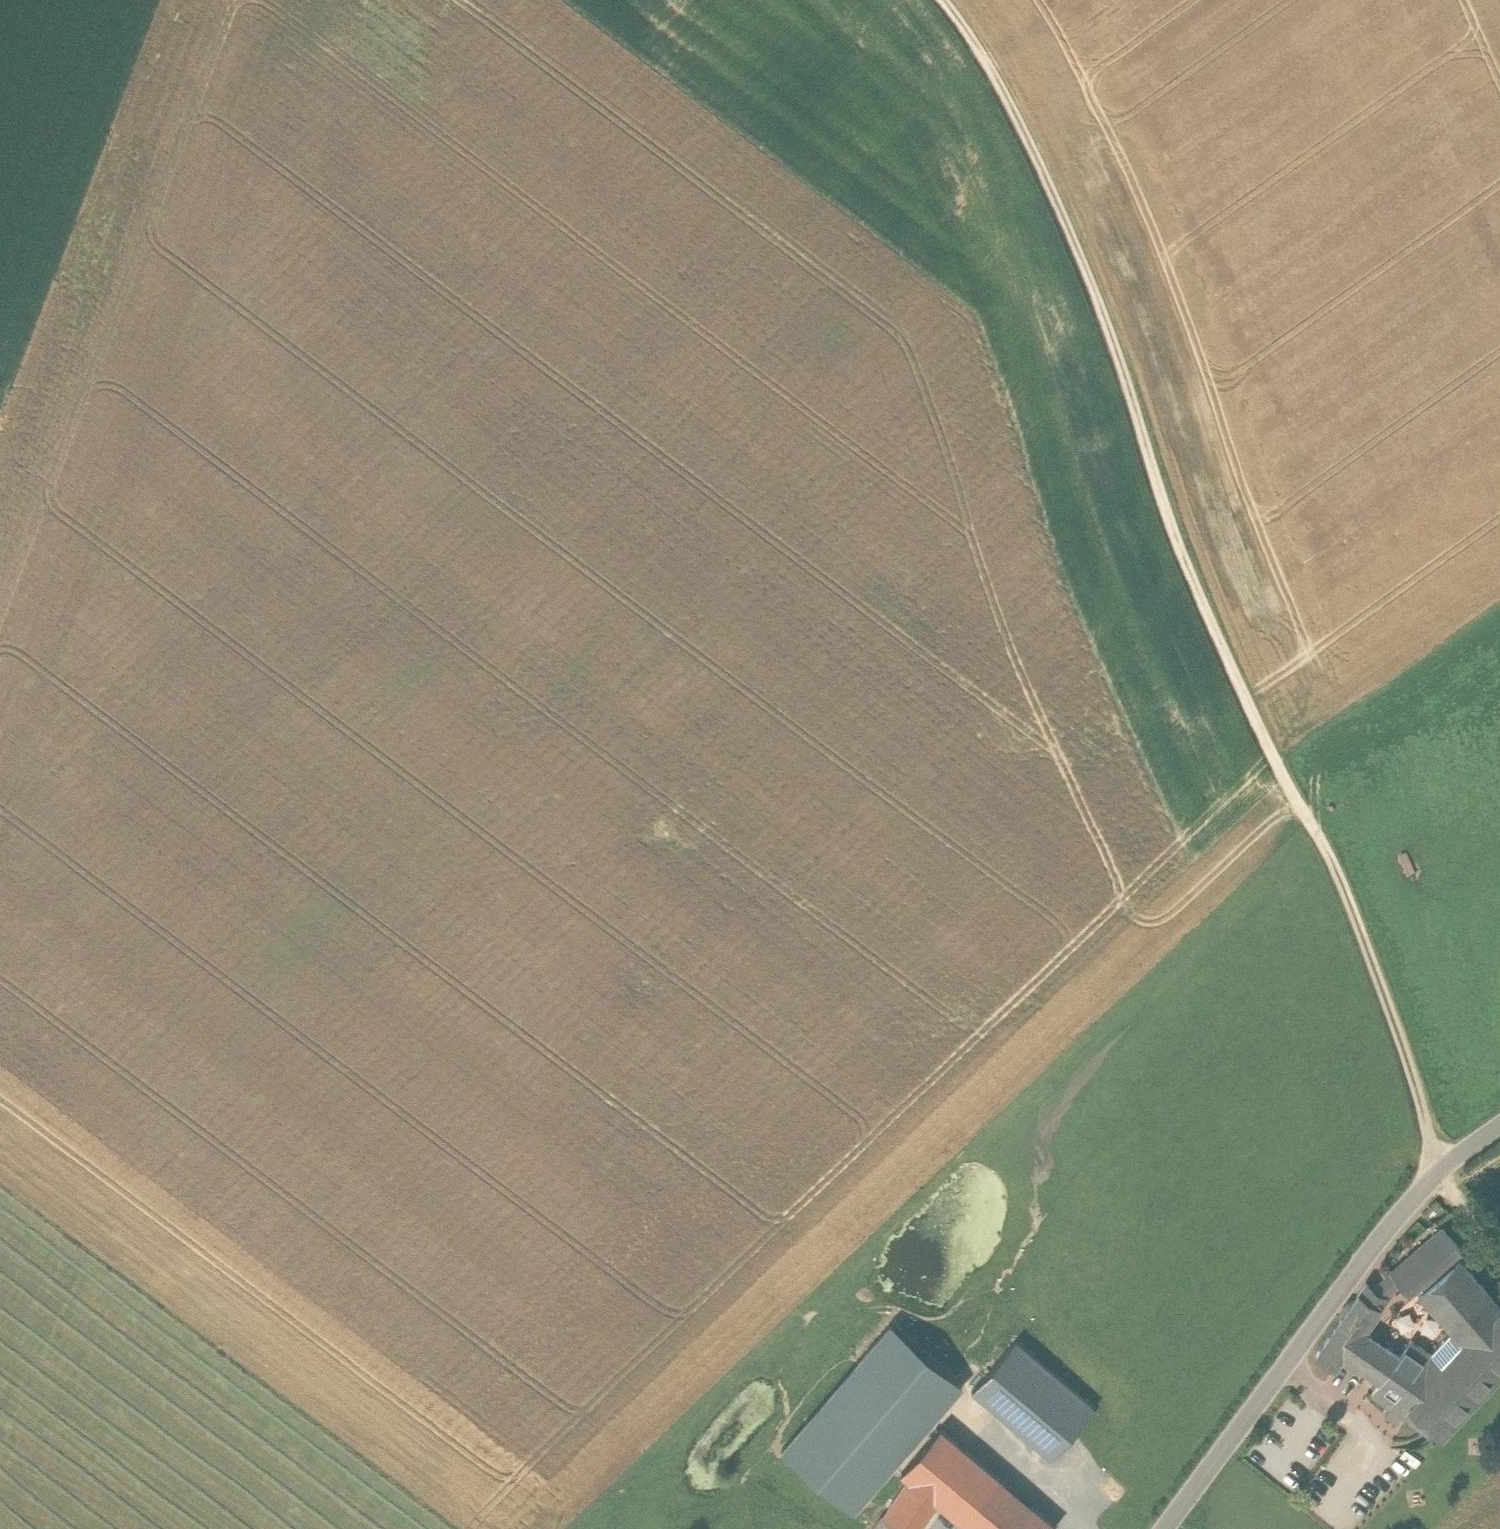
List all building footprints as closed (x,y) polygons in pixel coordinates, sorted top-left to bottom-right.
[(1409,1293),(1455,1254),(1461,1249),(1442,1227),(1390,1272),(1409,1293)] [(1458,1258),(1417,1293),(1451,1332),(1430,1353),(1411,1340),(1399,1356),(1361,1329),(1385,1296),(1365,1282),(1316,1354),(1335,1367),(1344,1354),(1381,1381),(1372,1394),(1389,1406),(1384,1414),(1397,1422),(1402,1415),(1430,1436),(1434,1432),(1443,1440),(1499,1379),(1499,1306),(1458,1258)] [(786,1454),(861,1519),(902,1472),(941,1427),(969,1394),(894,1329),(786,1454)] [(1054,1461),(1097,1410),(1018,1342),(975,1394),(1054,1461)] [(940,1503),(971,1528),(1057,1528),(941,1427),(902,1472),(909,1478),(875,1528),(922,1528),(940,1503)]
